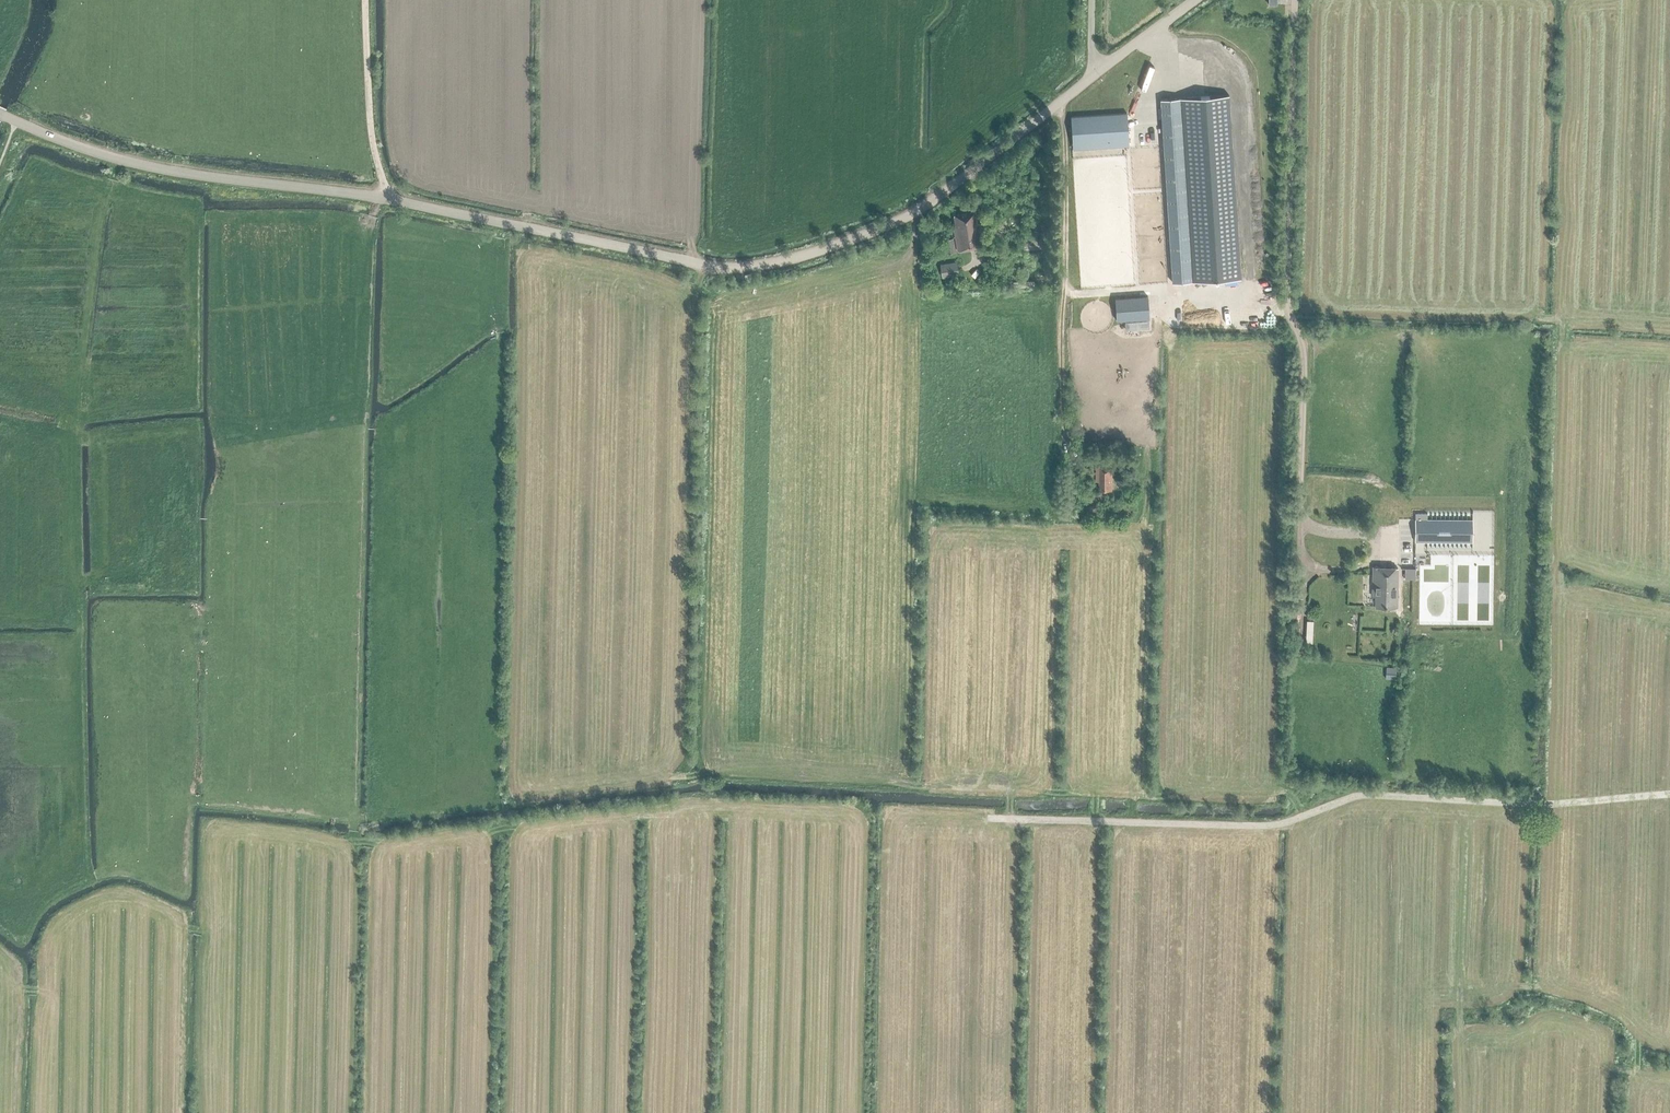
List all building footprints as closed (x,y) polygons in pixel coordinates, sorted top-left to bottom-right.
[(1241,279),(1229,95),(1181,98),(1160,100),(1172,283),(1193,282),(1241,279)] [(1129,146),(1128,136),(1127,113),(1071,117),(1073,139),(1073,150),(1129,146)] [(977,223),(975,211),(954,215),(956,227),(954,227),(958,251),(984,247),(979,223),(977,223)] [(956,252),(953,238),(943,239),(946,253),(956,252)] [(1023,250),(1039,250),(1039,239),(1023,239),(1023,250)] [(941,267),(942,277),(958,275),(957,265),(941,267)] [(1117,321),(1149,318),(1148,296),(1115,299),(1117,321)] [(1111,466),(1129,466),(1130,457),(1111,457),(1111,466)] [(1096,467),(1096,481),(1099,481),(1099,490),(1112,490),(1112,467),(1096,467)] [(1389,506),(1389,516),(1392,516),(1398,516),(1398,506),(1389,506)] [(1087,518),(1098,518),(1098,507),(1087,507),(1087,518)] [(1415,542),(1472,542),(1472,520),(1415,520),(1415,542)] [(1376,606),(1397,606),(1398,569),(1373,568),(1373,592),(1376,592),(1376,606)]
